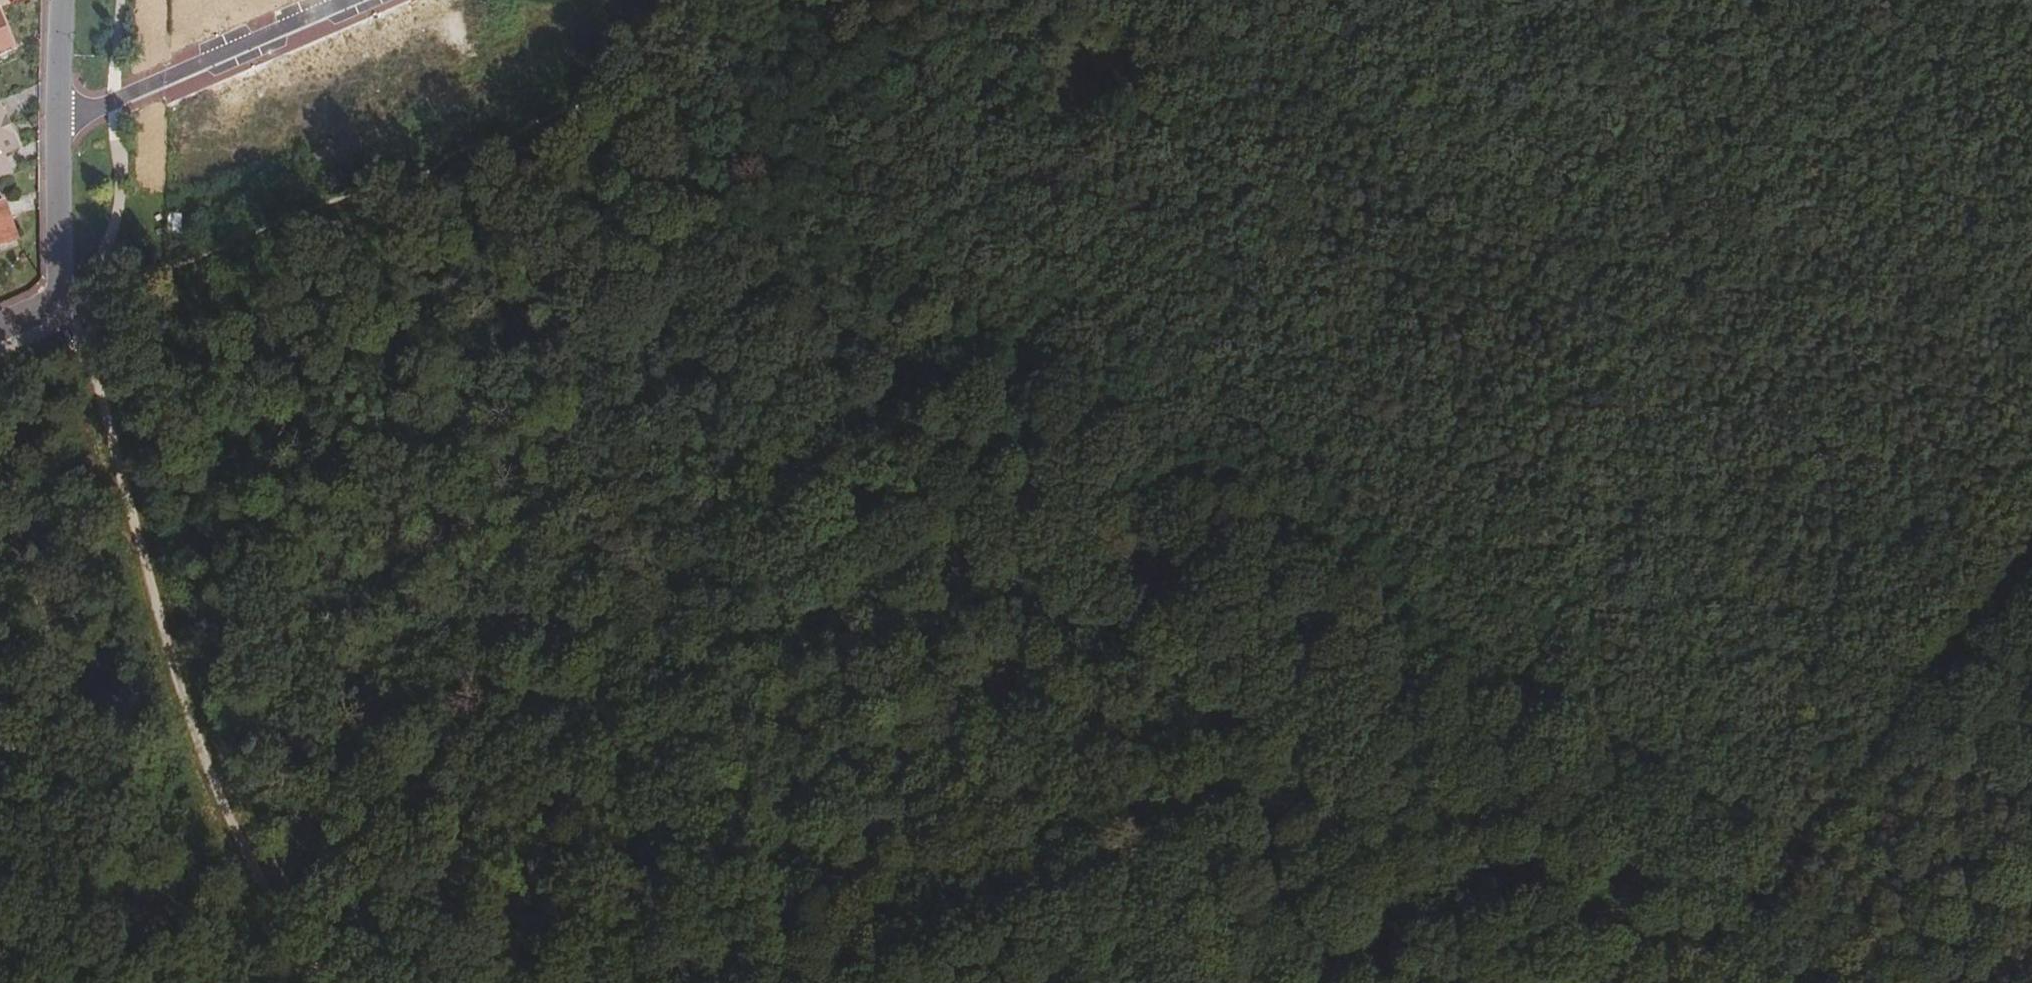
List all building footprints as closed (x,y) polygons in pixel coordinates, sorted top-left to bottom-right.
[(11,45),(0,20),(0,50),(11,45)] [(4,120),(0,122),(0,126),(4,136),(13,140),(4,120)] [(10,176),(1,156),(17,149),(13,140),(4,136),(0,126),(0,179),(10,176)] [(0,202),(0,242),(15,237),(3,201),(0,202)]
